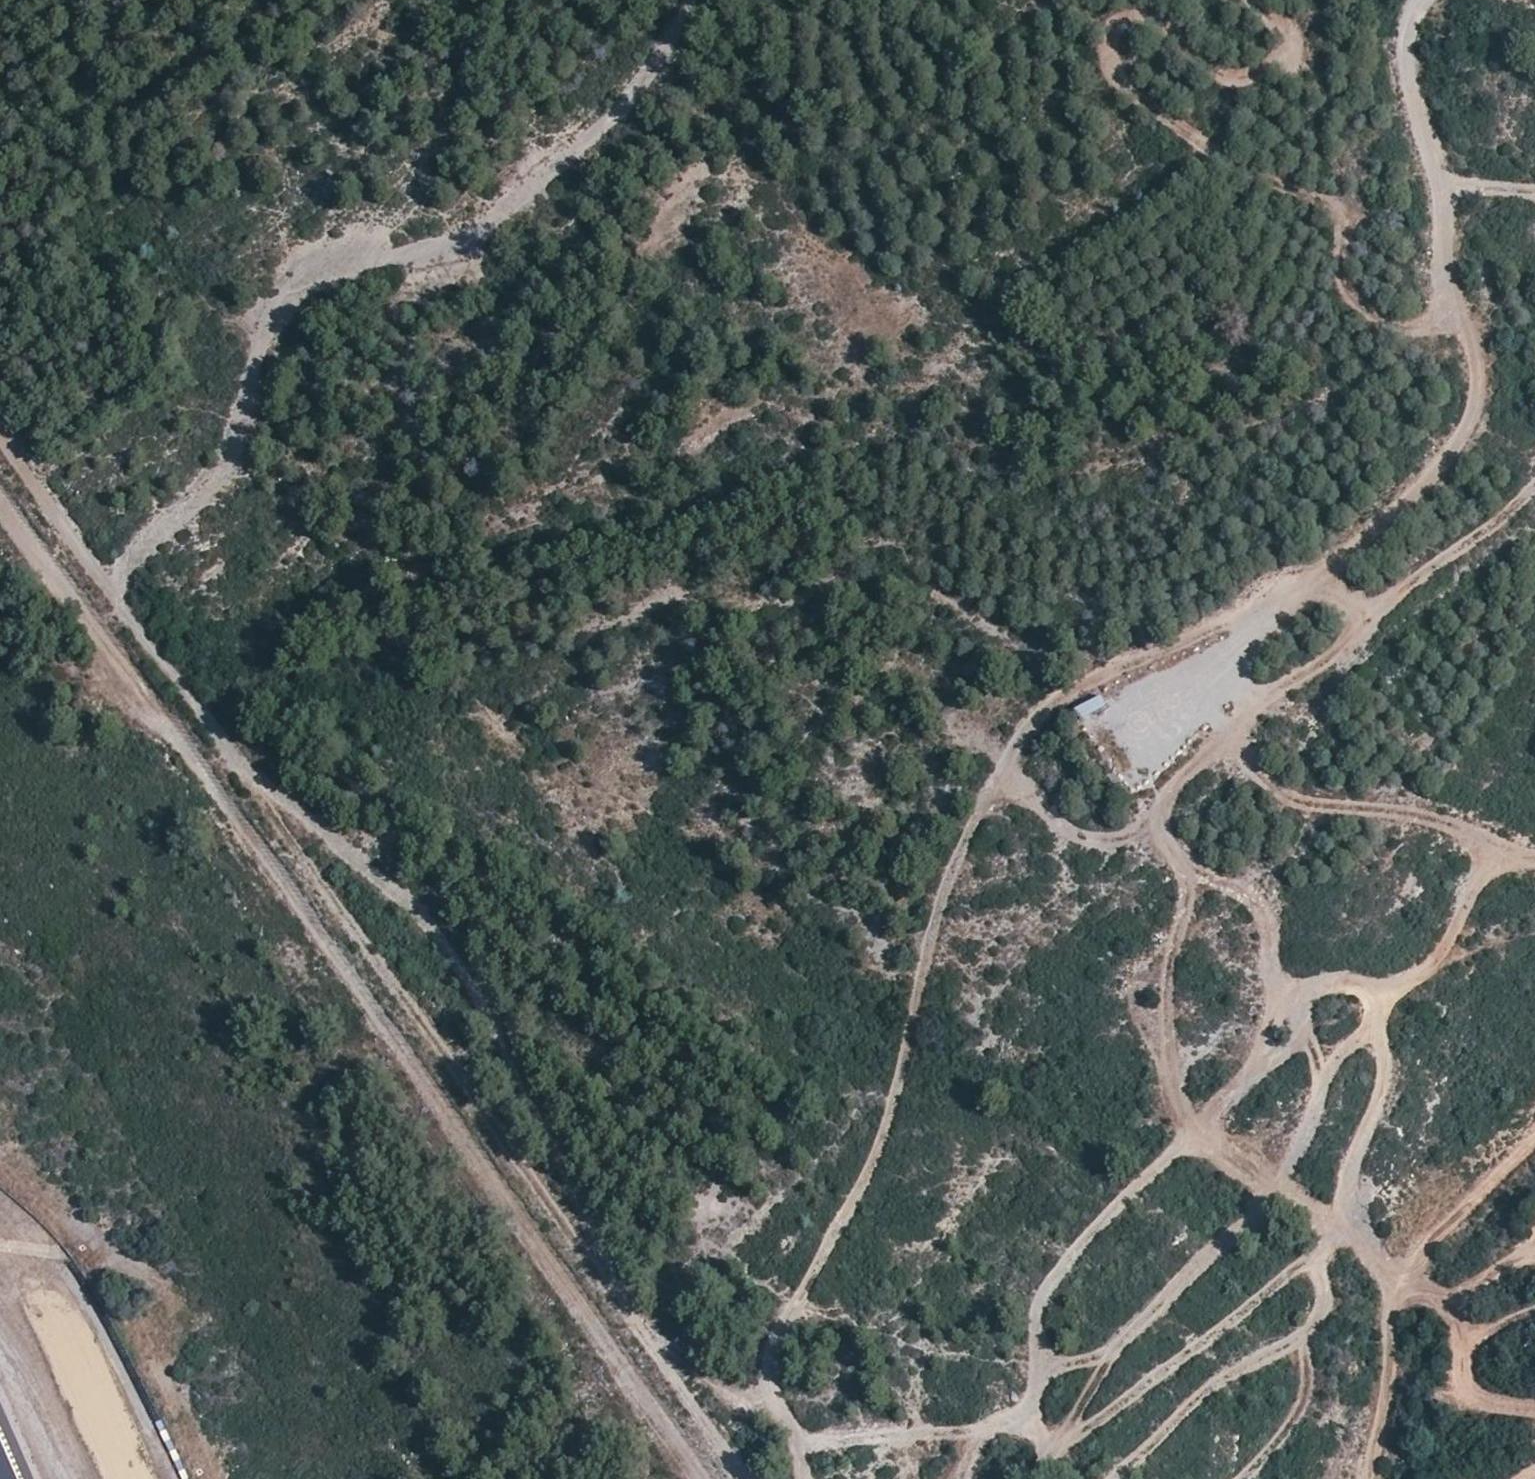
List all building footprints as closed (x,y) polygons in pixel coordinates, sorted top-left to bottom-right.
[(1074,706),(1080,720),(1108,708),(1102,695),(1074,706)]
